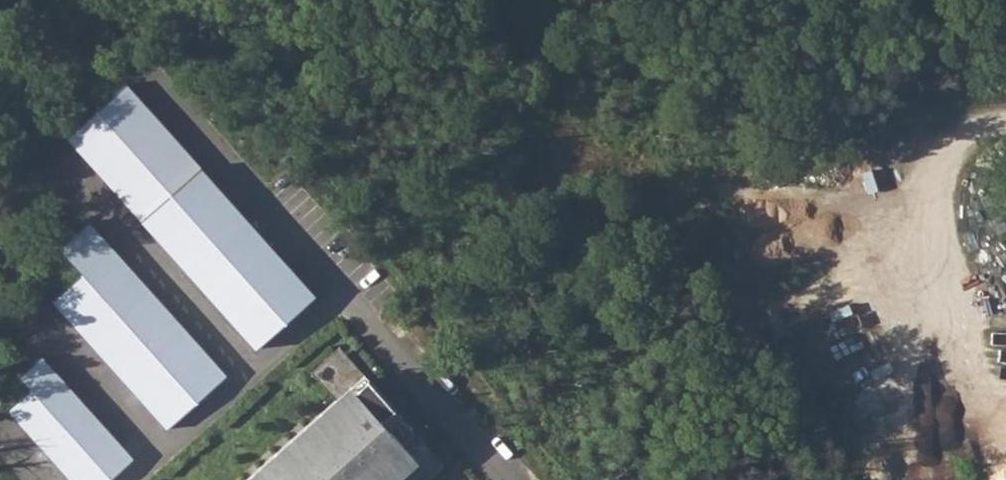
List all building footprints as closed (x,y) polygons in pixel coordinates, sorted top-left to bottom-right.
[(114,86),(60,135),(249,342),(303,293),(114,86)] [(83,218),(53,245),(76,270),(46,297),(160,425),(220,371),(83,218)] [(12,372),(25,388),(6,404),(71,479),(103,479),(130,457),(38,349),(12,372)] [(365,377),(250,479),(381,479),(411,453),(380,418),(392,408),(365,377)]
